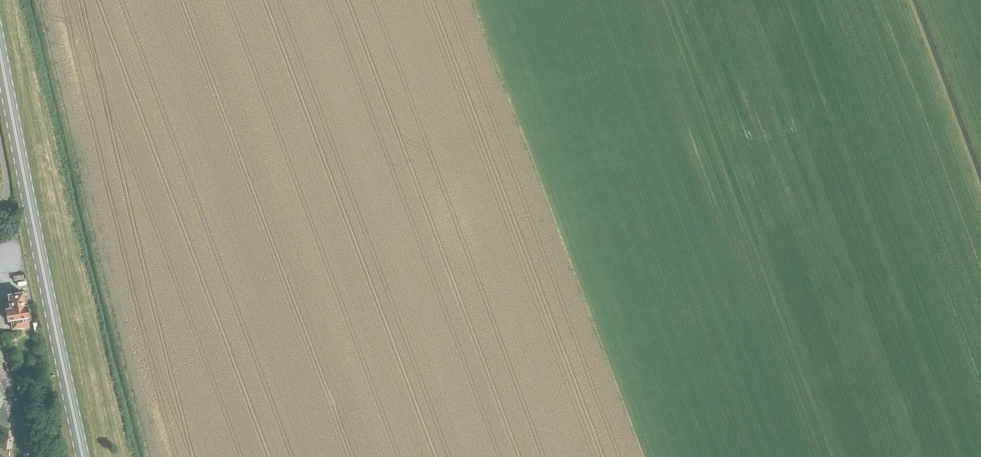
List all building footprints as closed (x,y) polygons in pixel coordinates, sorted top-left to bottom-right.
[(25,304),(22,291),(8,293),(9,301),(4,302),(5,311),(7,319),(11,318),(13,328),(28,325),(27,316),(29,315),(28,311),(27,304),(25,304)]
